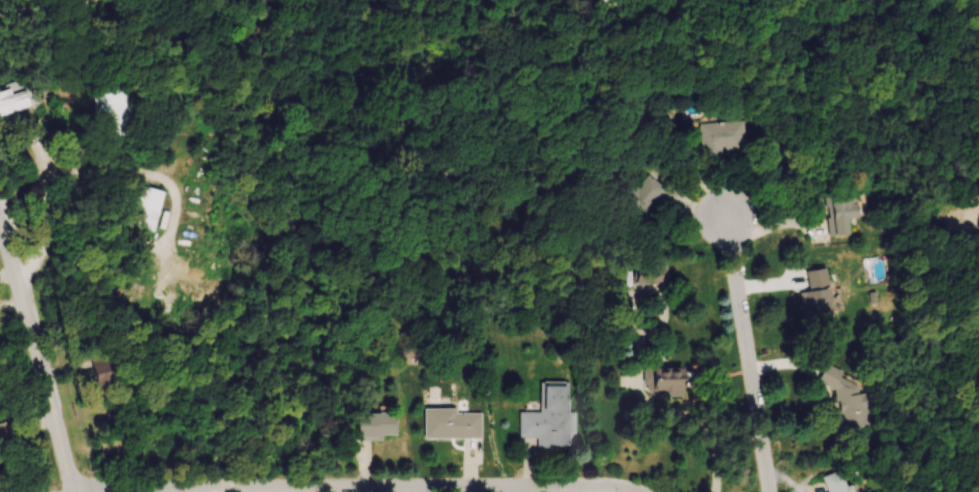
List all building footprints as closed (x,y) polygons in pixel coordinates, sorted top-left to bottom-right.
[(94,81),(99,143),(133,141),(129,79),(94,81)] [(31,80),(8,87),(11,96),(0,100),(0,118),(39,105),(31,80)] [(749,152),(748,122),(704,124),(705,161),(725,160),(725,153),(749,152)] [(669,192),(655,177),(623,208),(637,223),(669,192)] [(166,194),(135,186),(125,227),(155,235),(166,194)] [(860,220),(859,196),(829,198),(830,238),(852,237),(851,221),(860,220)] [(662,284),(662,270),(643,270),(643,284),(662,284)] [(811,294),(802,295),(806,324),(835,320),(829,271),(809,273),(811,294)] [(116,384),(108,355),(91,360),(99,389),(116,384)] [(654,369),(654,397),(686,397),(686,369),(654,369)] [(844,433),(874,429),(867,374),(825,379),(826,390),(838,389),(844,433)] [(577,448),(577,413),(568,413),(569,383),(542,383),(542,414),(521,414),(520,439),(538,440),(538,453),(568,453),(568,448),(577,448)] [(426,440),(483,440),(483,414),(458,414),(458,411),(426,411),(426,440)] [(397,415),(359,415),(359,440),(397,440),(397,415)] [(857,486),(849,489),(845,473),(826,478),(829,491),(859,491),(857,486)]
